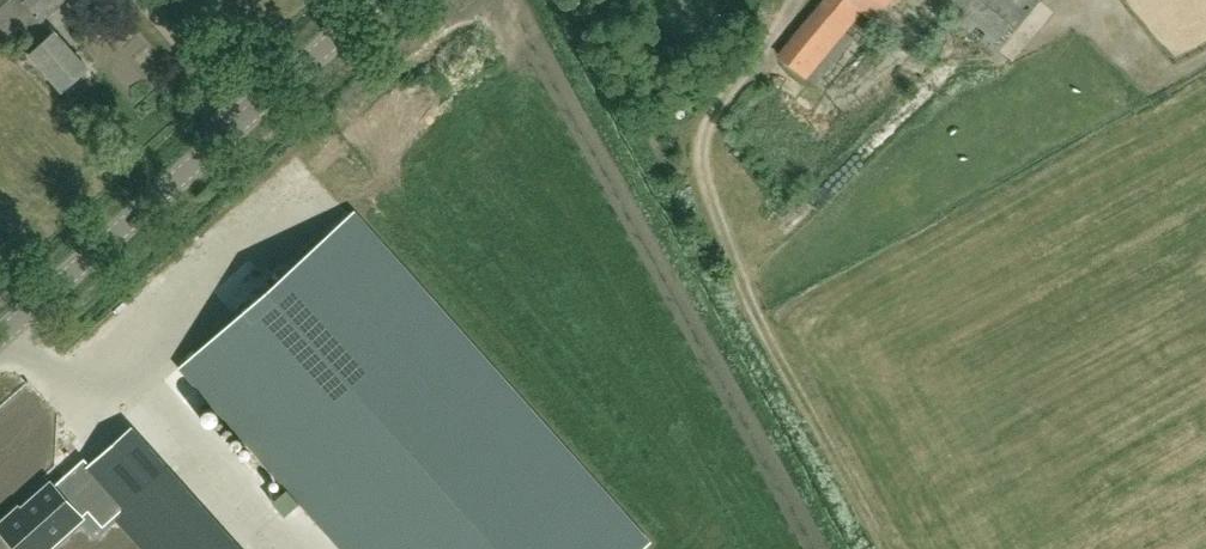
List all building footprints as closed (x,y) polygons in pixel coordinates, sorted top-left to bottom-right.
[(17,25),(37,47),(29,55),(60,91),(86,67),(55,32),(53,34),(40,20),(63,0),(0,0),(0,40),(17,25)] [(806,77),(861,9),(874,20),(891,0),(826,0),(780,55),(806,77)] [(1003,44),(1039,0),(948,0),(1003,44)] [(345,548),(645,548),(648,546),(352,213),(181,365),(345,548)] [(161,548),(241,548),(164,463),(131,427),(89,464),(87,466),(90,470),(63,496),(54,486),(51,482),(20,509),(5,523),(18,538),(24,533),(38,548),(47,548),(80,520),(79,519),(88,511),(102,527),(113,517),(124,508),(161,548)]
